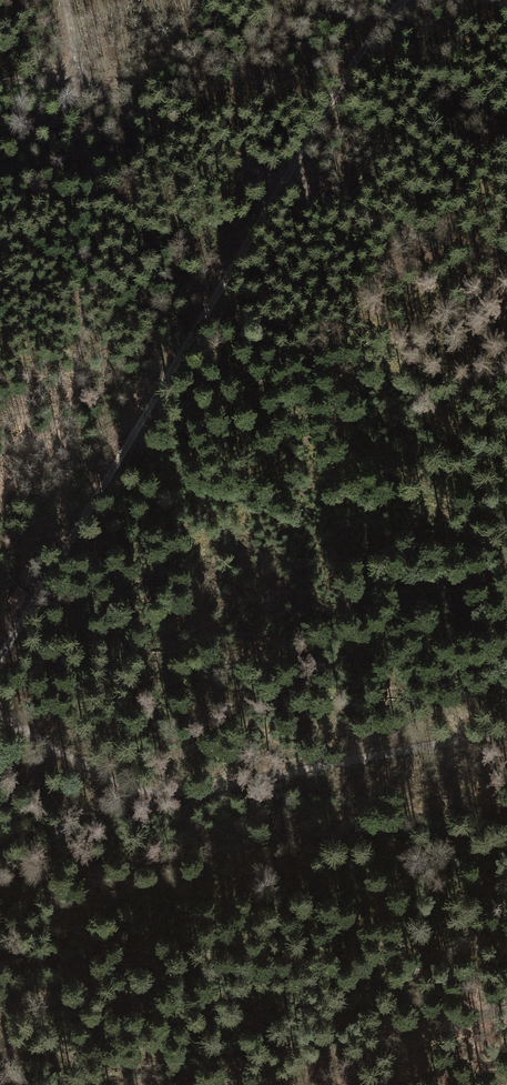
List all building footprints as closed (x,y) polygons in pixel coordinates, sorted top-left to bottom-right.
[(29,594),(17,587),(8,603),(19,609),(29,594)]
